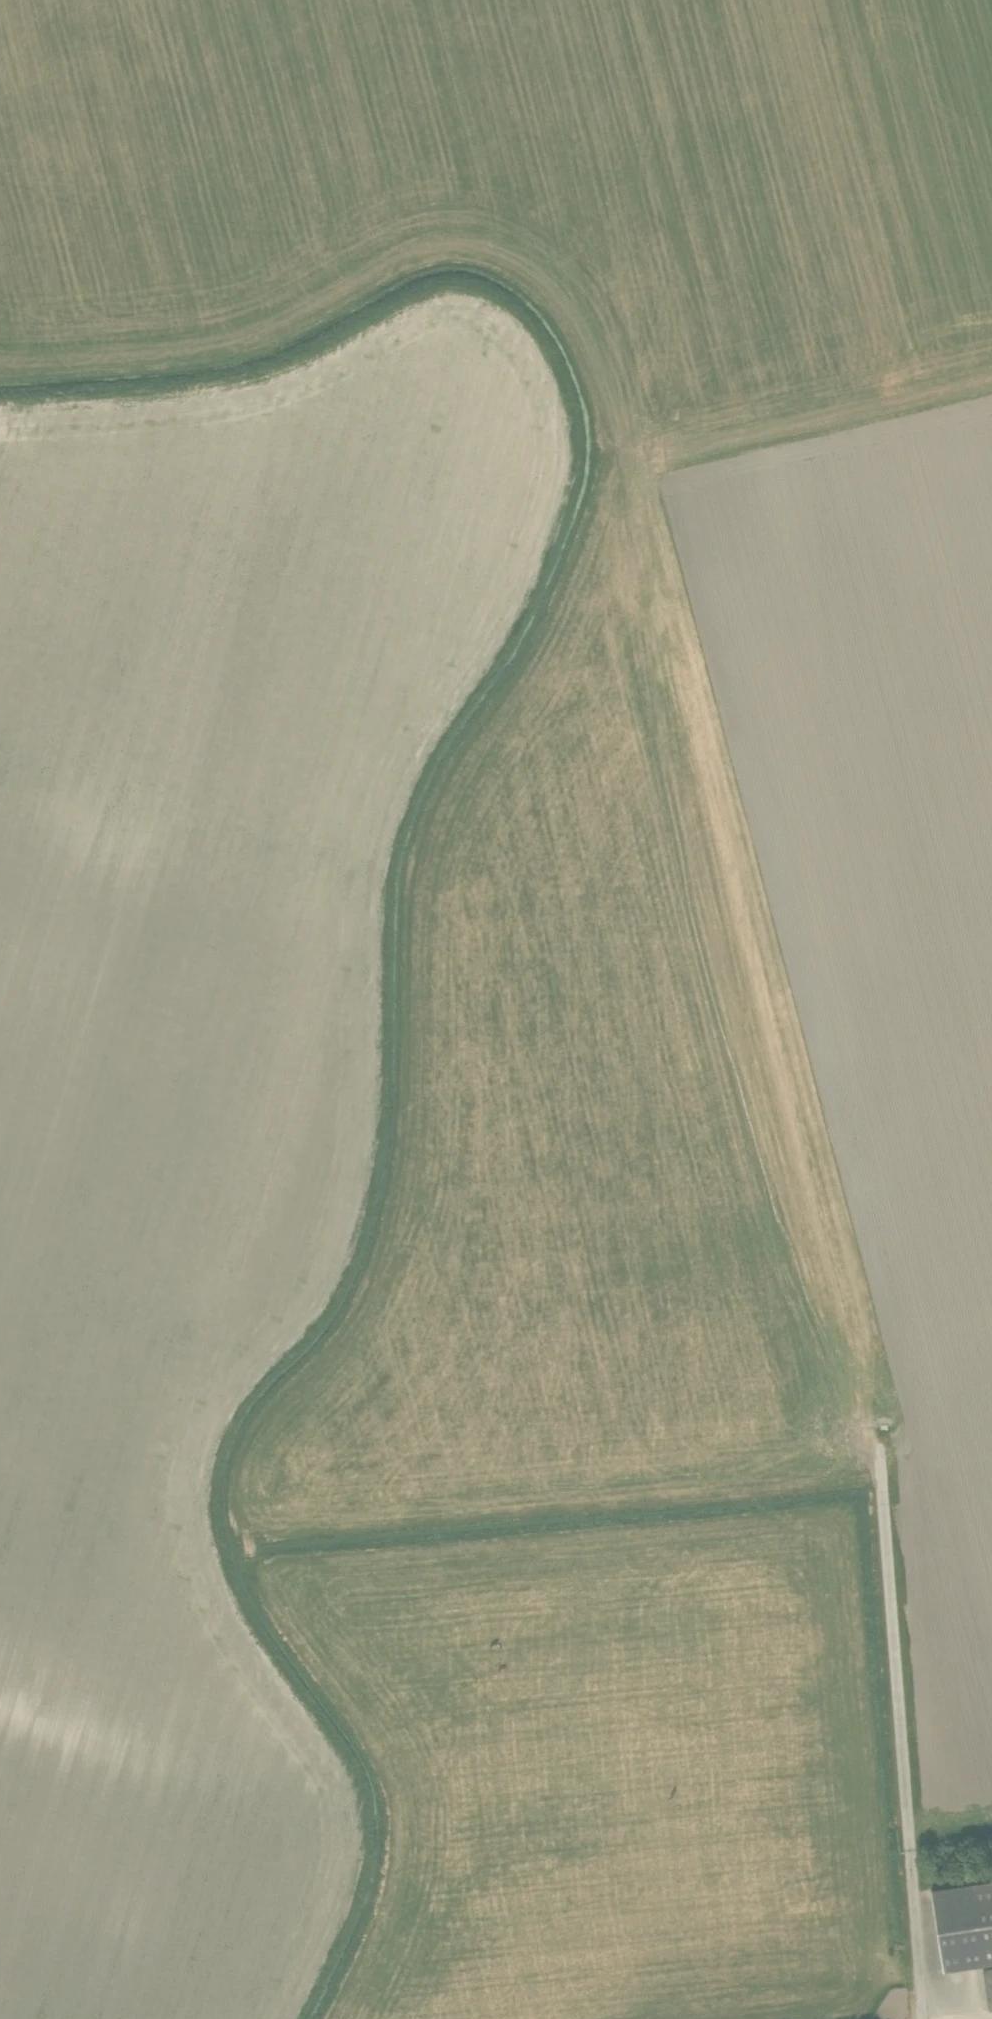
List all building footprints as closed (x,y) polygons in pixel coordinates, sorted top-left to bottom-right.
[(984,1969),(990,2009),(991,2009),(991,1968),(984,1969)]
